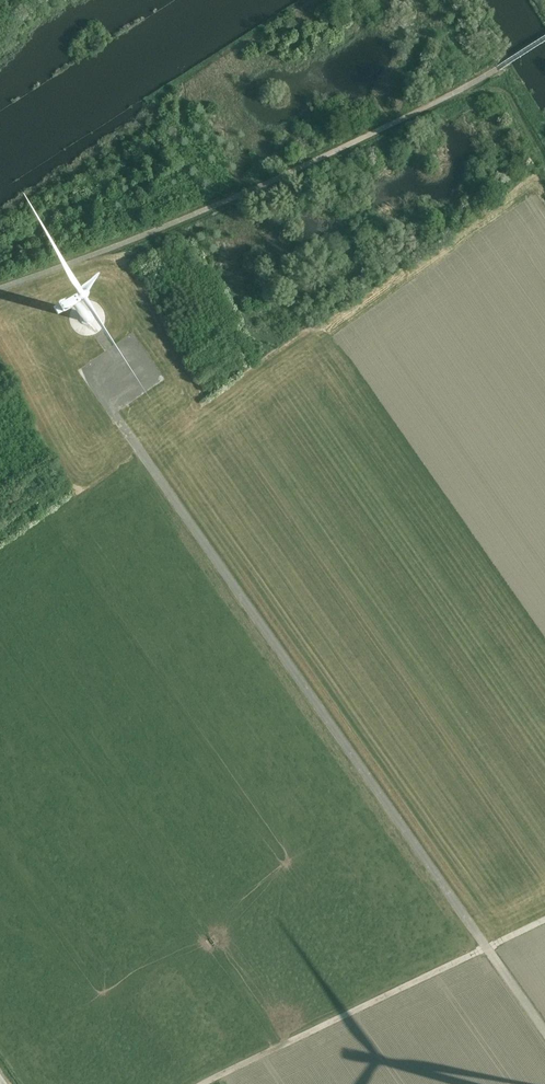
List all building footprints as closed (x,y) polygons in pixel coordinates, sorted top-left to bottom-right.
[(82,317),(82,318),(82,319),(83,320),(83,321),(84,322),(85,322),(86,323),(87,323),(88,323),(89,323),(90,322),(91,322),(91,321),(92,320),(93,319),(93,318),(93,317),(92,316),(92,315),(91,315),(91,314),(90,313),(89,313),(88,313),(87,313),(86,313),(85,313),(84,314),(83,315),(83,316),(82,317)]
